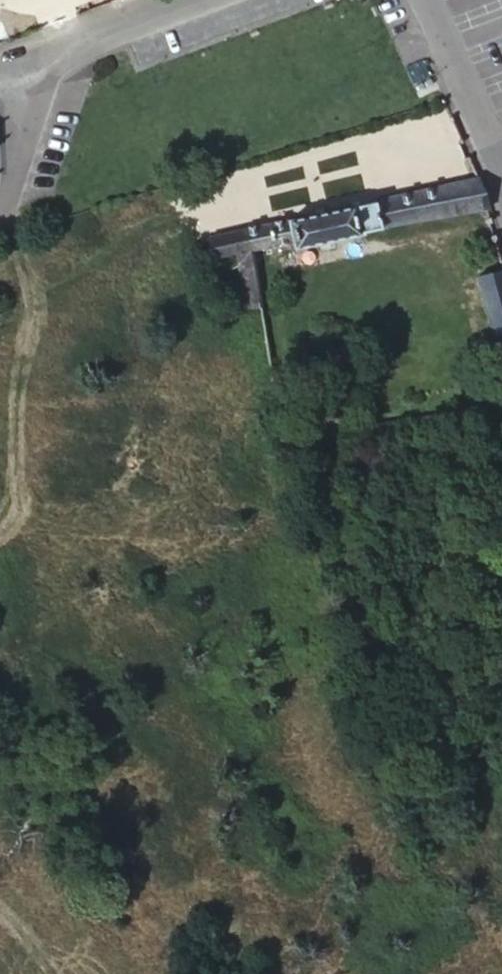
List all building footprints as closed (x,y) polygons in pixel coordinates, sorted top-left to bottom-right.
[(0,21),(0,43),(4,41),(10,40),(1,21),(0,21)] [(488,203),(476,177),(431,188),(372,201),(378,227),(416,219),(483,205),(488,203)] [(286,220),(291,241),(293,250),(357,236),(357,233),(378,229),(378,227),(372,201),(286,220)] [(239,231),(244,252),(250,250),(252,250),(291,241),(286,220),(280,222),(240,231),(239,231)] [(215,236),(207,238),(209,245),(213,259),(225,256),(236,254),(244,252),(239,231),(215,236)] [(252,264),(250,250),(244,252),(236,254),(238,267),(252,264)] [(258,307),(252,264),(238,267),(244,309),(258,307)] [(501,266),(474,275),(492,335),(498,333),(501,332),(501,268),(501,266)]
